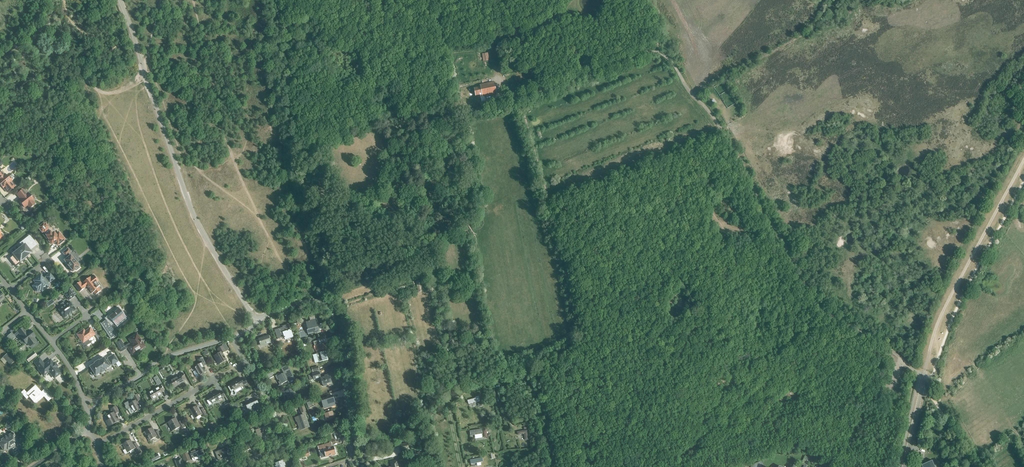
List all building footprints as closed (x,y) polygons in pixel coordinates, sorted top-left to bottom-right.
[(56,47),(61,45),(59,40),(54,42),(53,42),(52,43),(48,42),(49,44),(47,44),(50,51),(51,50),(52,52),(56,50),(56,48),(57,48),(56,47)] [(12,70),(17,76),(22,72),(17,65),(12,70)] [(484,98),(484,96),(496,94),(494,82),(480,85),(480,87),(474,88),(475,96),(480,95),(481,102),(485,101),(485,98),(484,98)] [(9,178),(8,178),(5,174),(5,175),(2,172),(0,173),(0,185),(3,188),(8,193),(15,187),(11,182),(12,181),(9,178)] [(28,193),(27,194),(23,189),(17,194),(22,200),(20,202),(24,208),(27,205),(30,208),(35,204),(32,201),(34,200),(28,193)] [(54,232),(52,234),(50,231),(46,235),(48,237),(47,238),(49,240),(49,241),(51,244),(52,244),(56,241),(59,244),(64,239),(59,232),(55,235),(54,232)] [(13,263),(16,266),(28,257),(27,256),(31,253),(29,250),(36,244),(29,236),(20,243),(22,246),(13,254),(14,255),(9,258),(12,262),(12,263),(13,263)] [(70,255),(68,254),(71,252),(68,248),(62,253),(65,256),(66,256),(67,257),(64,260),(73,272),(75,270),(76,270),(79,268),(79,267),(79,266),(76,262),(78,261),(75,258),(73,259),(70,255)] [(49,282),(50,282),(54,279),(50,273),(45,277),(46,277),(44,279),(40,275),(33,280),(36,283),(32,286),(37,292),(40,289),(42,291),(49,286),(47,284),(49,282)] [(97,282),(99,281),(95,276),(92,278),(90,277),(84,282),(84,283),(82,284),(80,282),(75,286),(80,292),(85,288),(87,286),(92,293),(94,292),(96,295),(101,291),(98,287),(100,286),(97,282)] [(64,293),(69,300),(75,296),(70,289),(64,293)] [(65,318),(76,310),(70,302),(66,305),(64,302),(61,304),(63,307),(59,310),(65,318)] [(114,323),(117,327),(127,318),(118,307),(105,318),(106,320),(105,321),(108,326),(104,329),(101,323),(100,323),(111,339),(117,335),(110,325),(114,323)] [(318,327),(317,327),(314,315),(309,317),(310,321),(306,322),(308,330),(307,330),(308,335),(320,332),(318,327)] [(291,330),(290,330),(288,324),(284,326),(285,327),(275,330),(278,339),(284,337),(285,339),(293,337),(291,330)] [(30,330),(27,333),(22,327),(17,331),(21,337),(22,339),(20,340),(22,343),(24,341),(26,344),(27,343),(30,346),(31,345),(32,346),(35,344),(34,343),(36,342),(33,338),(35,336),(30,330)] [(98,330),(94,333),(91,328),(85,332),(84,330),(77,334),(83,343),(95,335),(99,340),(102,337),(98,330)] [(7,336),(11,341),(15,337),(12,332),(7,336)] [(142,347),(144,346),(136,334),(128,339),(131,343),(130,344),(129,343),(125,346),(121,340),(116,343),(122,352),(127,349),(126,348),(128,347),(133,354),(139,350),(140,350),(142,349),(142,347)] [(269,336),(259,339),(261,345),(270,342),(272,345),(275,344),(274,340),(273,338),(270,339),(269,336)] [(319,353),(328,350),(326,343),(320,344),(319,340),(314,342),(315,346),(317,345),(319,353)] [(214,356),(219,365),(227,360),(223,353),(226,352),(222,346),(218,349),(220,353),(214,356)] [(328,350),(319,353),(317,354),(319,362),(328,360),(326,351),(328,351),(328,350)] [(10,365),(14,362),(7,354),(0,360),(4,364),(7,362),(10,365)] [(95,364),(90,367),(93,371),(91,373),(93,376),(95,375),(96,376),(101,373),(106,370),(105,370),(110,367),(110,366),(112,365),(112,366),(118,362),(113,355),(108,358),(109,360),(107,361),(105,358),(100,361),(99,360),(95,363),(95,364)] [(193,372),(196,378),(207,371),(203,364),(206,363),(203,357),(198,360),(200,364),(194,367),(196,371),(193,372)] [(50,360),(44,365),(39,359),(34,362),(39,369),(38,369),(43,376),(48,372),(49,373),(50,373),(54,378),(55,377),(56,377),(55,376),(58,374),(59,374),(59,373),(60,373),(56,367),(57,366),(56,366),(57,366),(55,363),(54,364),(54,363),(53,364),(50,360)] [(283,373),(277,376),(279,381),(280,382),(281,384),(288,381),(288,382),(294,379),(287,366),(288,366),(281,368),(283,373)] [(308,375),(310,380),(314,379),(321,377),(320,377),(319,372),(312,374),(308,375)] [(170,380),(174,388),(184,382),(183,380),(186,378),(183,373),(179,374),(180,375),(170,380)] [(321,378),(323,385),(331,382),(329,374),(326,375),(326,377),(321,378)] [(244,378),(242,380),(240,377),(230,383),(232,386),(228,388),(230,391),(231,391),(231,394),(234,395),(236,395),(236,392),(235,390),(244,385),(244,386),(248,384),(244,378)] [(148,393),(152,400),(162,394),(161,392),(164,391),(161,385),(158,387),(148,393)] [(43,390),(41,393),(35,386),(27,393),(24,390),(21,393),(26,399),(29,396),(35,403),(43,395),(48,400),(50,398),(43,390)] [(283,393),(287,400),(294,397),(292,392),(294,391),(292,388),(283,393)] [(222,391),(219,392),(218,390),(208,396),(210,399),(207,401),(209,405),(222,398),(225,397),(222,391)] [(134,413),(142,409),(138,401),(141,400),(138,394),(133,397),(135,401),(130,404),(128,401),(124,404),(126,406),(125,407),(126,409),(127,409),(128,410),(131,408),(134,413)] [(335,405),(333,396),(322,399),(324,408),(331,406),(335,405)] [(251,415),(261,410),(257,400),(249,404),(248,401),(245,403),(251,415)] [(106,421),(109,426),(120,421),(116,414),(119,412),(116,406),(111,409),(113,413),(107,416),(109,420),(106,421)] [(203,409),(200,410),(197,406),(190,410),(195,419),(202,414),(204,417),(207,415),(203,409)] [(324,414),(327,421),(335,418),(332,411),(324,414)] [(301,430),(309,427),(304,415),(299,417),(300,421),(299,421),(298,423),(299,427),(300,426),(301,430)] [(181,421),(178,422),(176,418),(168,422),(173,431),(180,427),(182,429),(185,427),(181,421)] [(215,436),(220,433),(213,422),(208,425),(213,432),(215,436)] [(263,426),(258,428),(258,426),(254,427),(259,440),(267,437),(263,426)] [(158,431),(155,432),(152,428),(145,432),(149,441),(157,436),(158,439),(161,437),(158,431)] [(527,430),(517,432),(518,435),(524,434),(525,440),(529,440),(527,430)] [(18,440),(13,432),(1,440),(2,441),(0,442),(0,445),(3,451),(6,449),(7,449),(11,447),(11,448),(15,445),(15,446),(20,443),(18,440)] [(483,432),(474,434),(474,437),(481,436),(482,444),(485,443),(484,435),(483,435),(483,432)] [(136,443),(133,444),(131,440),(123,444),(126,449),(123,451),(125,454),(135,449),(138,454),(143,452),(141,448),(139,449),(136,443)] [(239,444),(242,452),(250,449),(248,444),(250,443),(249,440),(239,444)] [(331,447),(330,443),(318,447),(319,450),(323,449),(325,457),(335,454),(333,446),(331,447)] [(227,454),(226,454),(225,452),(228,451),(226,448),(214,453),(217,461),(228,457),(227,454)] [(193,461),(205,456),(202,449),(194,452),(193,450),(190,451),(193,461)] [(175,460),(178,466),(180,466),(184,466),(181,457),(175,460)] [(486,457),(481,458),(482,461),(477,462),(477,465),(478,465),(478,466),(486,466),(487,466),(486,457)]
